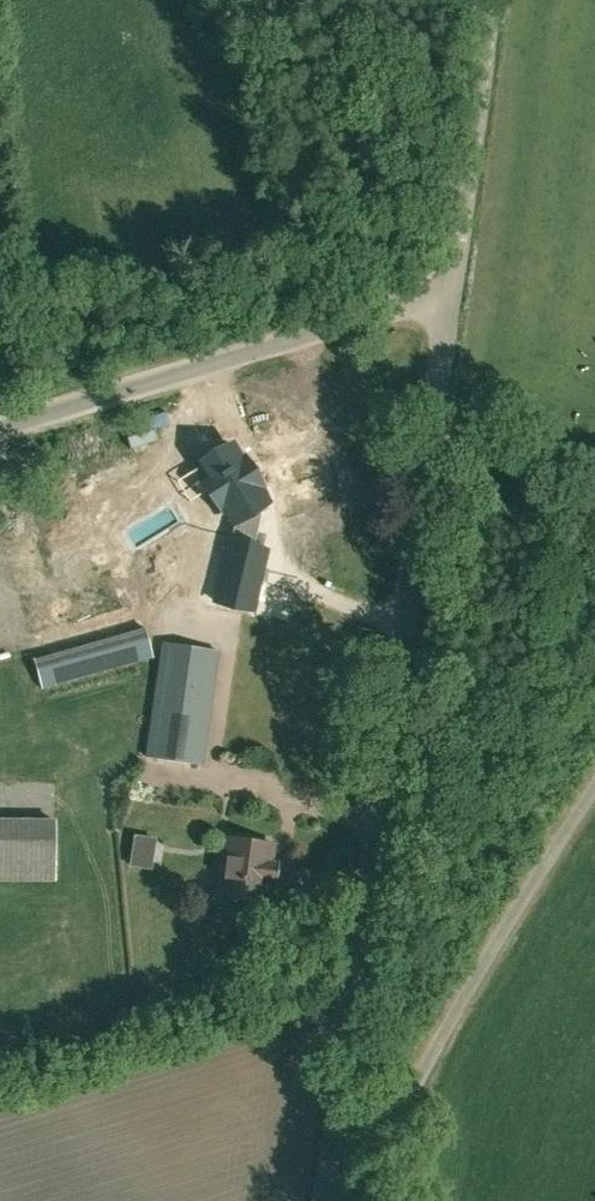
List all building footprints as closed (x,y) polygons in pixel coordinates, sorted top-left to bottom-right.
[(231,446),(202,463),(212,480),(206,483),(226,516),(228,515),(233,522),(234,522),(234,523),(229,542),(215,601),(251,610),(265,551),(253,548),(260,515),(256,508),(266,502),(263,497),(265,496),(255,480),(255,479),(253,480),(245,467),(247,466),(246,465),(243,459),(240,461),(231,446)] [(145,628),(33,659),(41,687),(153,656),(145,628)] [(162,643),(146,755),(201,763),(217,651),(162,643)] [(0,817),(0,882),(60,882),(60,818),(0,817)] [(155,868),(159,836),(134,833),(131,866),(155,868)] [(262,881),(275,882),(278,863),(269,862),(272,845),(225,838),(219,895),(227,896),(226,900),(229,904),(243,906),(247,903),(247,898),(260,900),(262,881)]
